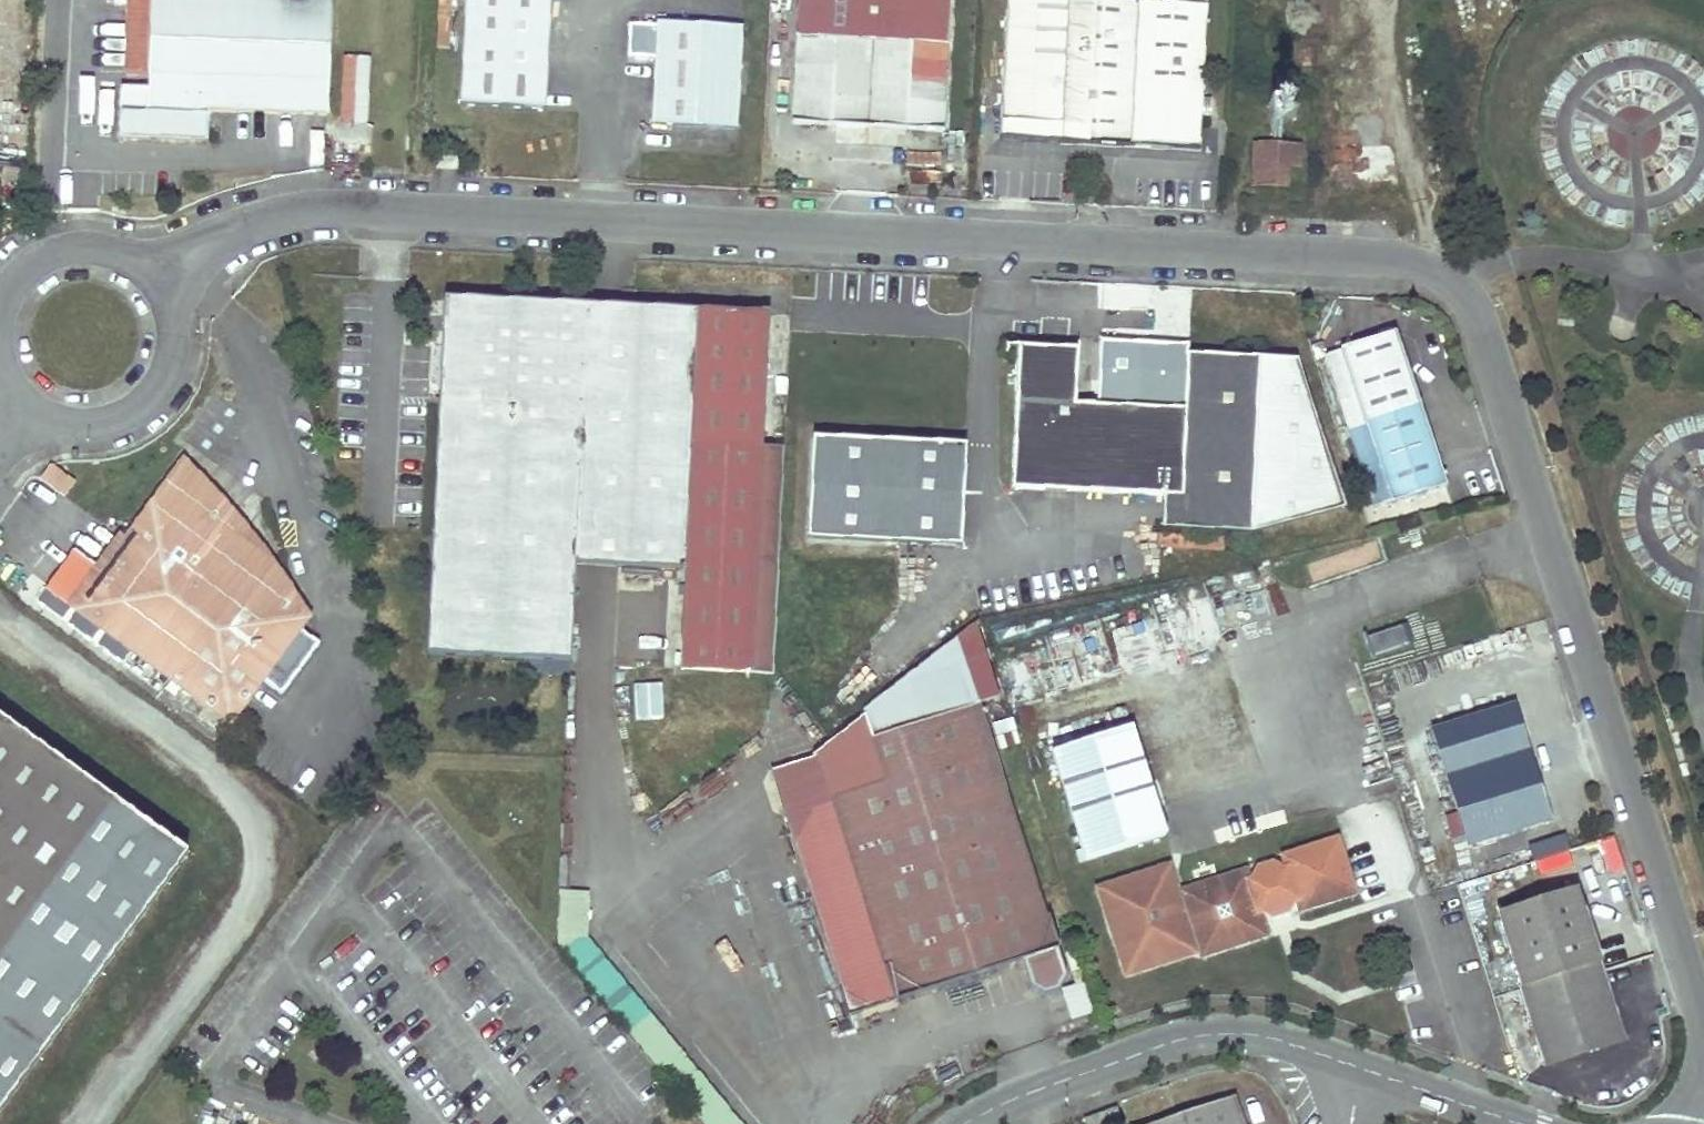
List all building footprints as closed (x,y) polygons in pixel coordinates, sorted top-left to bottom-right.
[(327,0),(155,0),(152,71),(151,85),(123,83),(120,140),(208,144),(209,111),(322,115),(327,0)] [(129,70),(152,71),(155,0),(131,0),(129,70)] [(458,106),(543,112),(551,0),(466,0),(458,106)] [(790,124),(941,132),(947,0),(796,0),(790,124)] [(1003,121),(1058,123),(1058,138),(1196,143),(1201,0),(1007,0),(1003,121)] [(657,26),(629,24),(627,67),(655,68),(652,124),(735,129),(740,26),(657,22),(657,26)] [(340,122),(369,122),(368,54),(339,55),(340,122)] [(1300,145),(1255,143),(1254,188),(1286,188),(1286,169),(1298,170),(1300,145)] [(436,156),(436,168),(457,169),(457,157),(436,156)] [(760,314),(756,435),(778,436),(783,303),(761,302),(760,314)] [(604,308),(436,303),(424,658),(564,663),(567,569),(598,570),(681,573),(678,672),(748,674),(756,435),(760,314),(604,308)] [(1392,328),(1339,343),(1389,502),(1442,485),(1392,328)] [(1096,404),(1184,408),(1186,353),(1187,342),(1099,339),(1096,404)] [(1323,348),(1375,506),(1389,502),(1339,343),(1323,348)] [(1077,348),(1016,345),(1010,491),(1164,497),(1163,527),(1252,531),(1344,506),(1295,357),(1186,353),(1184,408),(1096,404),(1074,404),(1077,348)] [(756,435),(748,661),(770,662),(778,436),(756,435)] [(956,544),(960,443),(806,437),(802,539),(956,544)] [(174,476),(238,523),(182,465),(174,476)] [(38,481),(61,497),(71,484),(48,467),(38,481)] [(125,544),(76,611),(230,723),(305,620),(242,573),(254,556),(228,537),(238,523),(174,476),(125,544)] [(67,605),(76,611),(125,544),(116,537),(67,605)] [(1375,657),(1411,642),(1403,622),(1367,636),(1375,657)] [(1003,700),(981,630),(959,647),(979,708),(1003,700)] [(841,1018),(1018,965),(1028,993),(1053,998),(1066,981),(979,708),(959,647),(835,745),(816,760),(806,725),(770,736),(780,769),(770,772),(836,991),(833,991),(841,1018)] [(1513,705),(1432,729),(1465,842),(1546,819),(1513,705)] [(0,723),(0,1118),(188,861),(0,723)] [(1133,729),(1054,754),(1088,860),(1164,836),(1133,729)] [(1535,858),(1570,849),(1566,834),(1531,843),(1535,858)] [(1614,836),(1595,842),(1604,874),(1623,869),(1614,836)] [(1175,894),(1167,868),(1101,889),(1126,971),(1192,950),(1183,920),(1191,918),(1200,948),(1202,953),(1262,934),(1262,932),(1256,914),(1262,912),(1271,917),(1280,914),(1288,912),(1293,903),(1298,901),(1300,908),(1351,892),(1335,842),(1285,857),(1287,865),(1282,867),(1271,862),(1255,866),(1250,877),(1245,878),(1243,873),(1182,892),(1187,906),(1179,909),(1175,894)] [(1187,906),(1182,892),(1175,894),(1179,909),(1187,906)] [(1500,917),(1522,986),(1596,962),(1574,893),(1500,917)] [(1200,948),(1191,918),(1183,920),(1192,950),(1200,948)] [(586,936),(555,955),(673,1100),(679,1107),(693,1123),(743,1123),(586,936)] [(1596,962),(1522,986),(1523,989),(1597,965),(1596,962)] [(1597,965),(1523,989),(1547,1063),(1621,1039),(1599,972),(1597,965)] [(1088,988),(1056,999),(1066,1030),(1098,1020),(1088,988)] [(1287,1114),(1283,1103),(1269,1086),(1260,1076),(1253,1072),(1247,1071),(1229,1071),(1215,1071),(1199,1074),(1120,1103),(1127,1123),(1290,1123),(1287,1114)] [(1084,1118),(1087,1123),(1117,1123),(1112,1108),(1084,1118)]
